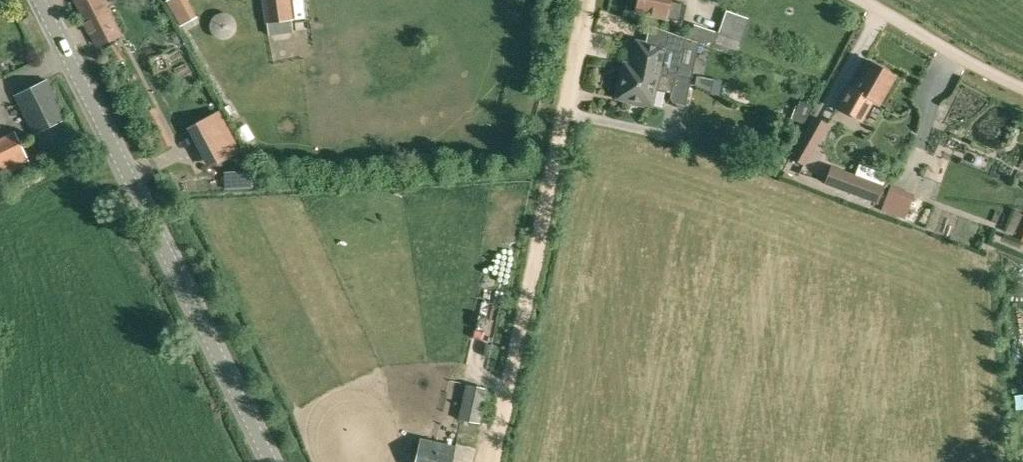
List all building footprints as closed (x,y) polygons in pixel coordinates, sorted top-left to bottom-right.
[(98,45),(118,35),(101,0),(75,0),(98,45)] [(181,0),(168,0),(166,1),(180,26),(191,19),(181,0)] [(268,35),(292,31),(288,0),(264,0),(268,35)] [(686,5),(671,2),(671,0),(637,0),(635,11),(667,18),(682,21),(686,5)] [(689,41),(734,55),(748,20),(727,12),(719,33),(694,25),(689,41)] [(637,41),(632,65),(624,63),(617,98),(623,99),(626,102),(641,105),(645,103),(651,105),(654,89),(671,93),(669,98),(673,103),(675,107),(682,109),(685,105),(690,82),(693,67),(678,64),(660,60),(663,47),(637,41)] [(879,104),(895,76),(869,61),(853,88),(849,85),(836,106),(861,120),(873,101),(879,104)] [(70,142),(61,123),(66,120),(47,80),(15,96),(34,136),(33,136),(42,156),(70,142)] [(235,106),(203,120),(219,158),(252,144),(235,106)] [(828,124),(814,117),(790,158),(805,166),(828,124)] [(29,165),(19,144),(0,152),(0,178),(29,165)] [(866,162),(863,172),(889,181),(892,171),(866,162)] [(882,193),(853,183),(855,176),(831,167),(825,184),(878,203),(882,193)] [(893,189),(889,211),(915,216),(920,195),(893,189)] [(480,426),(488,390),(466,385),(459,420),(480,426)] [(456,447),(420,439),(415,461),(453,461),(456,447)]
